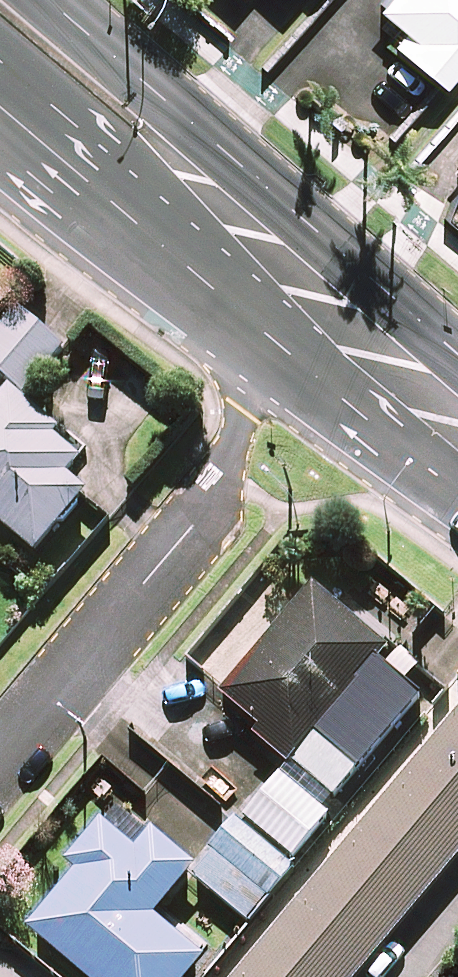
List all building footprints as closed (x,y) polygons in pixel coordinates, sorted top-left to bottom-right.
[(378,10),(404,31),(392,46),(441,86),(457,65),(457,0),(385,0),(378,10)] [(18,316),(0,337),(0,377),(25,399),(63,355),(18,316)] [(15,398),(0,414),(0,526),(35,559),(88,501),(66,481),(83,462),(15,398)] [(242,821),(292,864),(331,818),(326,814),(422,699),(406,686),(418,671),(388,646),(384,651),(314,592),(225,698),(263,730),(257,738),(289,765),(242,821)] [(216,976),(341,976),(457,836),(457,684),(216,976)] [(118,809),(68,870),(78,878),(33,933),(86,976),(194,976),(208,960),(158,918),(195,873),(118,809)] [(292,864),(242,821),(195,878),(251,925),(298,869),(292,864)]
